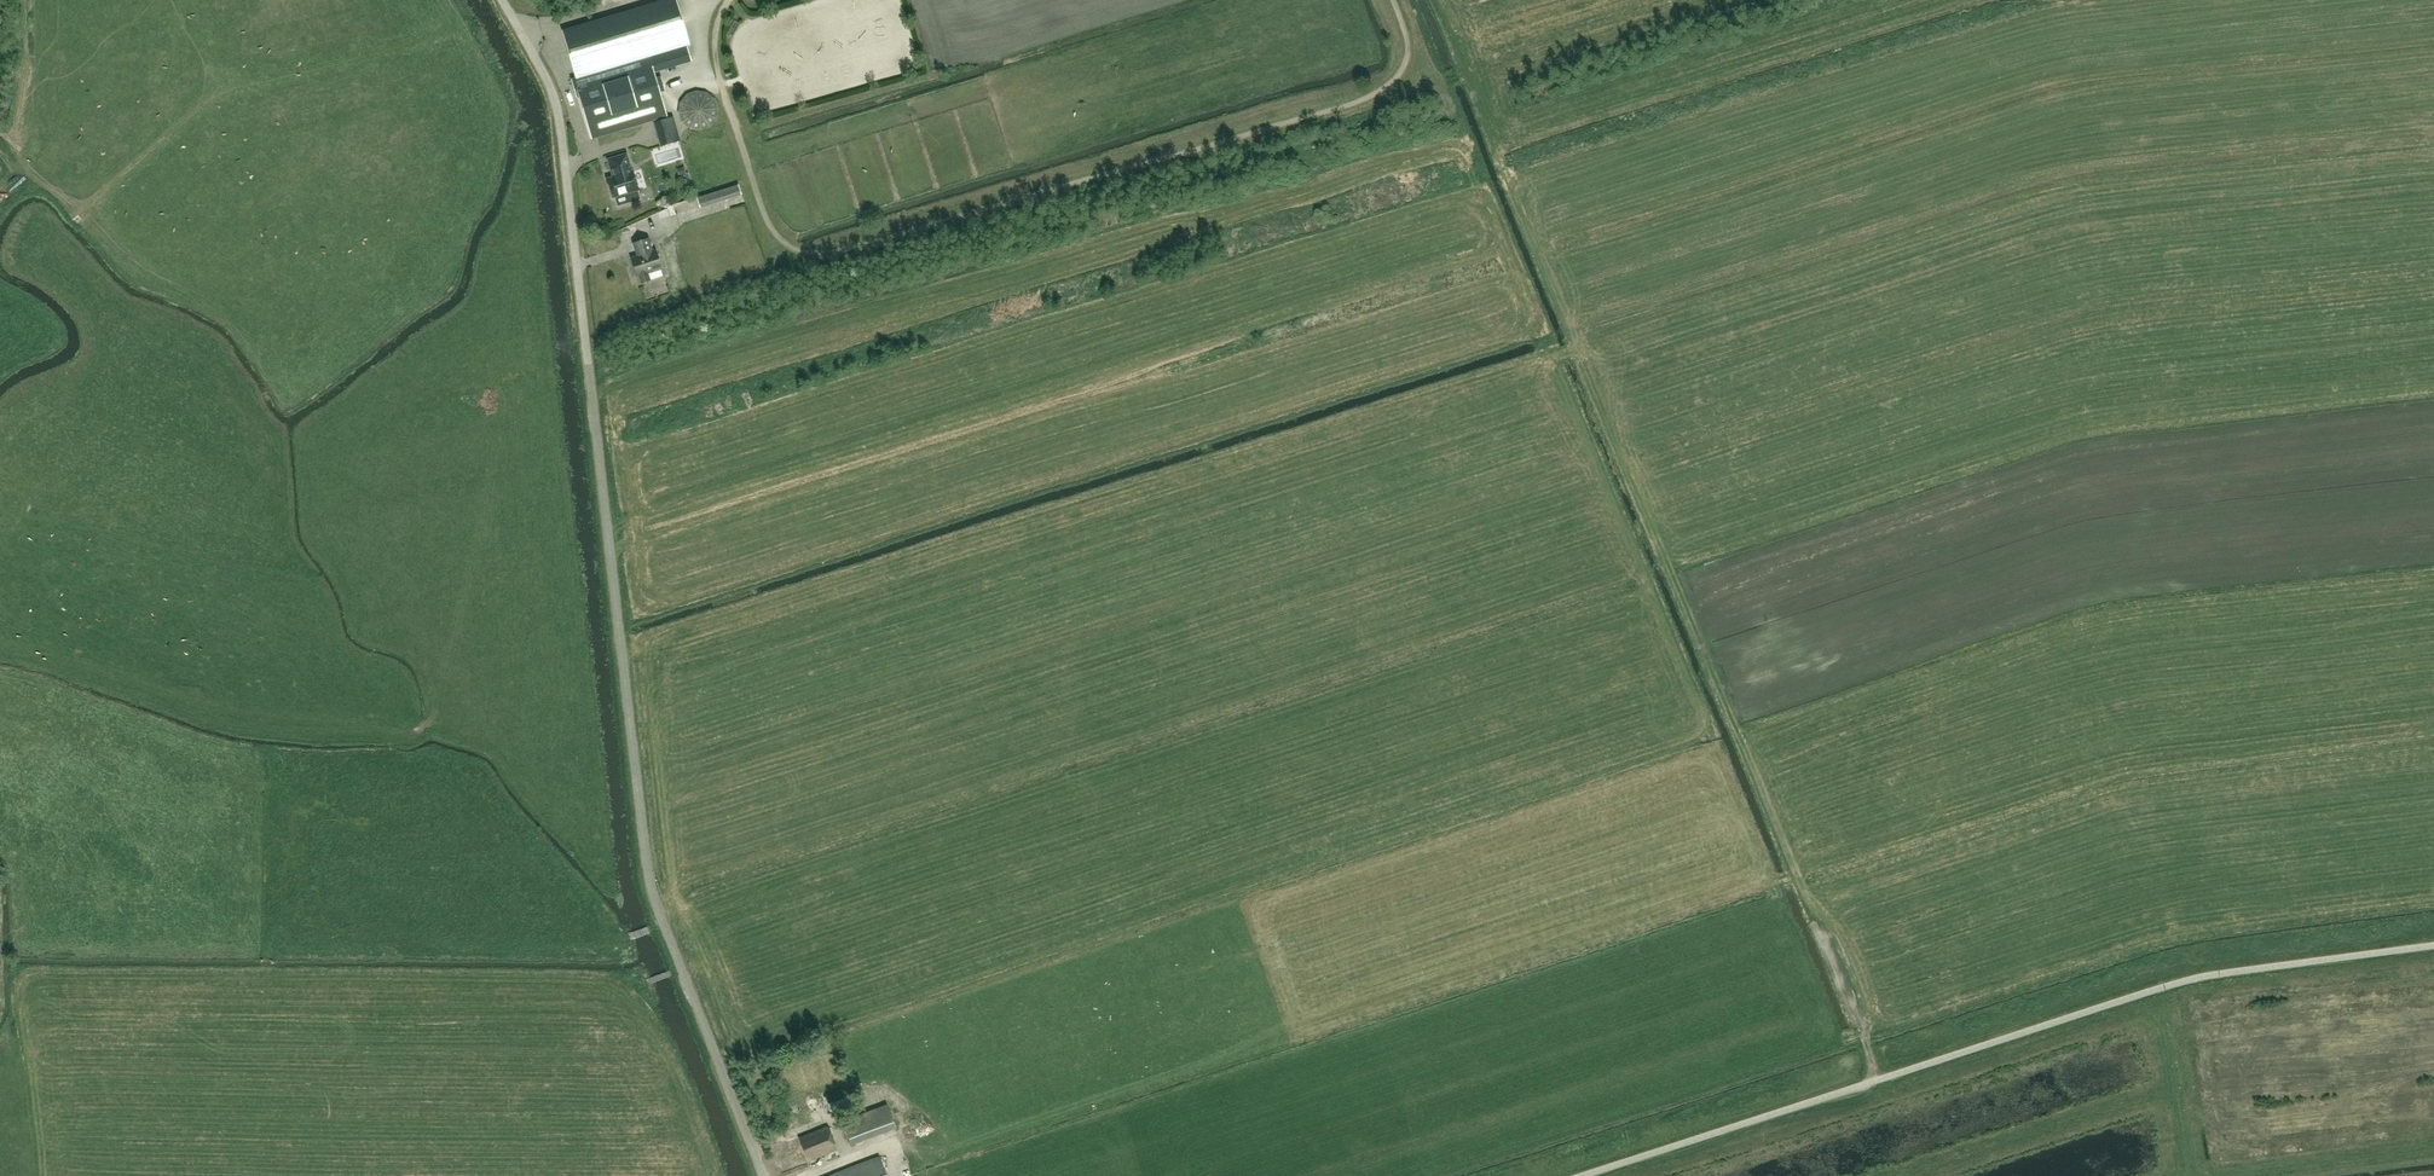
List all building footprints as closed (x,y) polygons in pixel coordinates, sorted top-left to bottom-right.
[(563,31),(577,78),(678,49),(689,45),(676,0),(666,0),(563,31)] [(577,78),(572,80),(577,98),(583,96),(595,137),(667,114),(652,66),(680,57),(678,49),(577,78)] [(715,97),(686,95),(685,105),(681,104),(680,128),(714,130),(715,97)] [(669,122),(655,125),(659,146),(673,143),(669,122)] [(613,177),(607,179),(613,197),(615,197),(626,193),(629,202),(640,199),(638,190),(633,171),(632,171),(627,154),(608,159),(613,177)] [(738,184),(697,197),(700,208),(742,195),(738,184)] [(631,259),(637,277),(639,277),(640,281),(642,282),(648,280),(649,278),(648,274),(662,269),(656,251),(653,252),(648,239),(634,244),(638,257),(631,259)] [(856,1141),(894,1126),(887,1107),(849,1122),(856,1141)] [(790,1111),(794,1122),(800,1120),(796,1109),(790,1111)] [(838,1153),(828,1127),(789,1142),(790,1144),(775,1150),(783,1170),(798,1164),(798,1165),(834,1151),(835,1154),(838,1153)] [(880,1157),(830,1175),(887,1175),(880,1157)]
